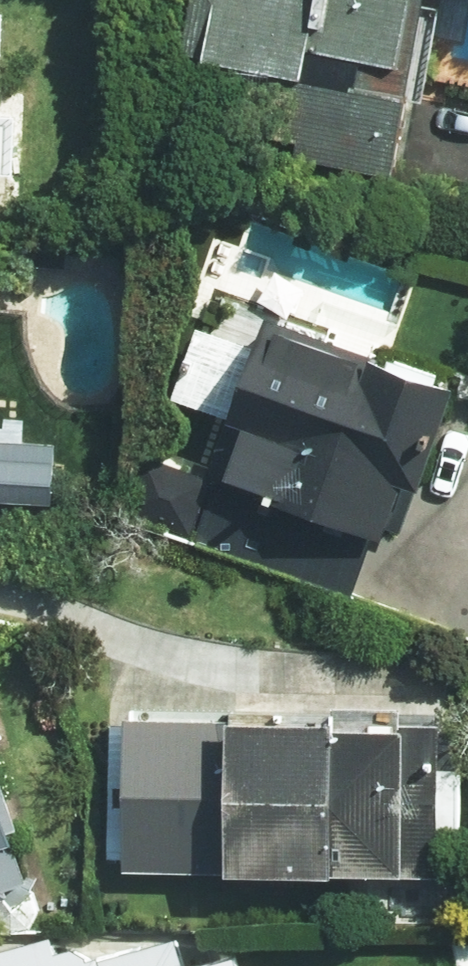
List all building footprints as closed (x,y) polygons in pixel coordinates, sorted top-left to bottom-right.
[(178,60),(292,76),(280,161),(409,179),(430,22),(414,19),(417,0),(187,0),(178,60)] [(442,394),(255,325),(199,476),(387,545),(442,394)] [(44,509),(49,448),(0,444),(0,506),(44,509)] [(436,733),(119,715),(110,869),(427,887),(436,733)] [(10,904),(6,893),(21,889),(3,834),(9,832),(0,803),(0,907),(10,904)] [(222,947),(180,960),(174,937),(83,964),(78,948),(47,957),(42,940),(0,952),(0,965),(228,965),(222,947)]
